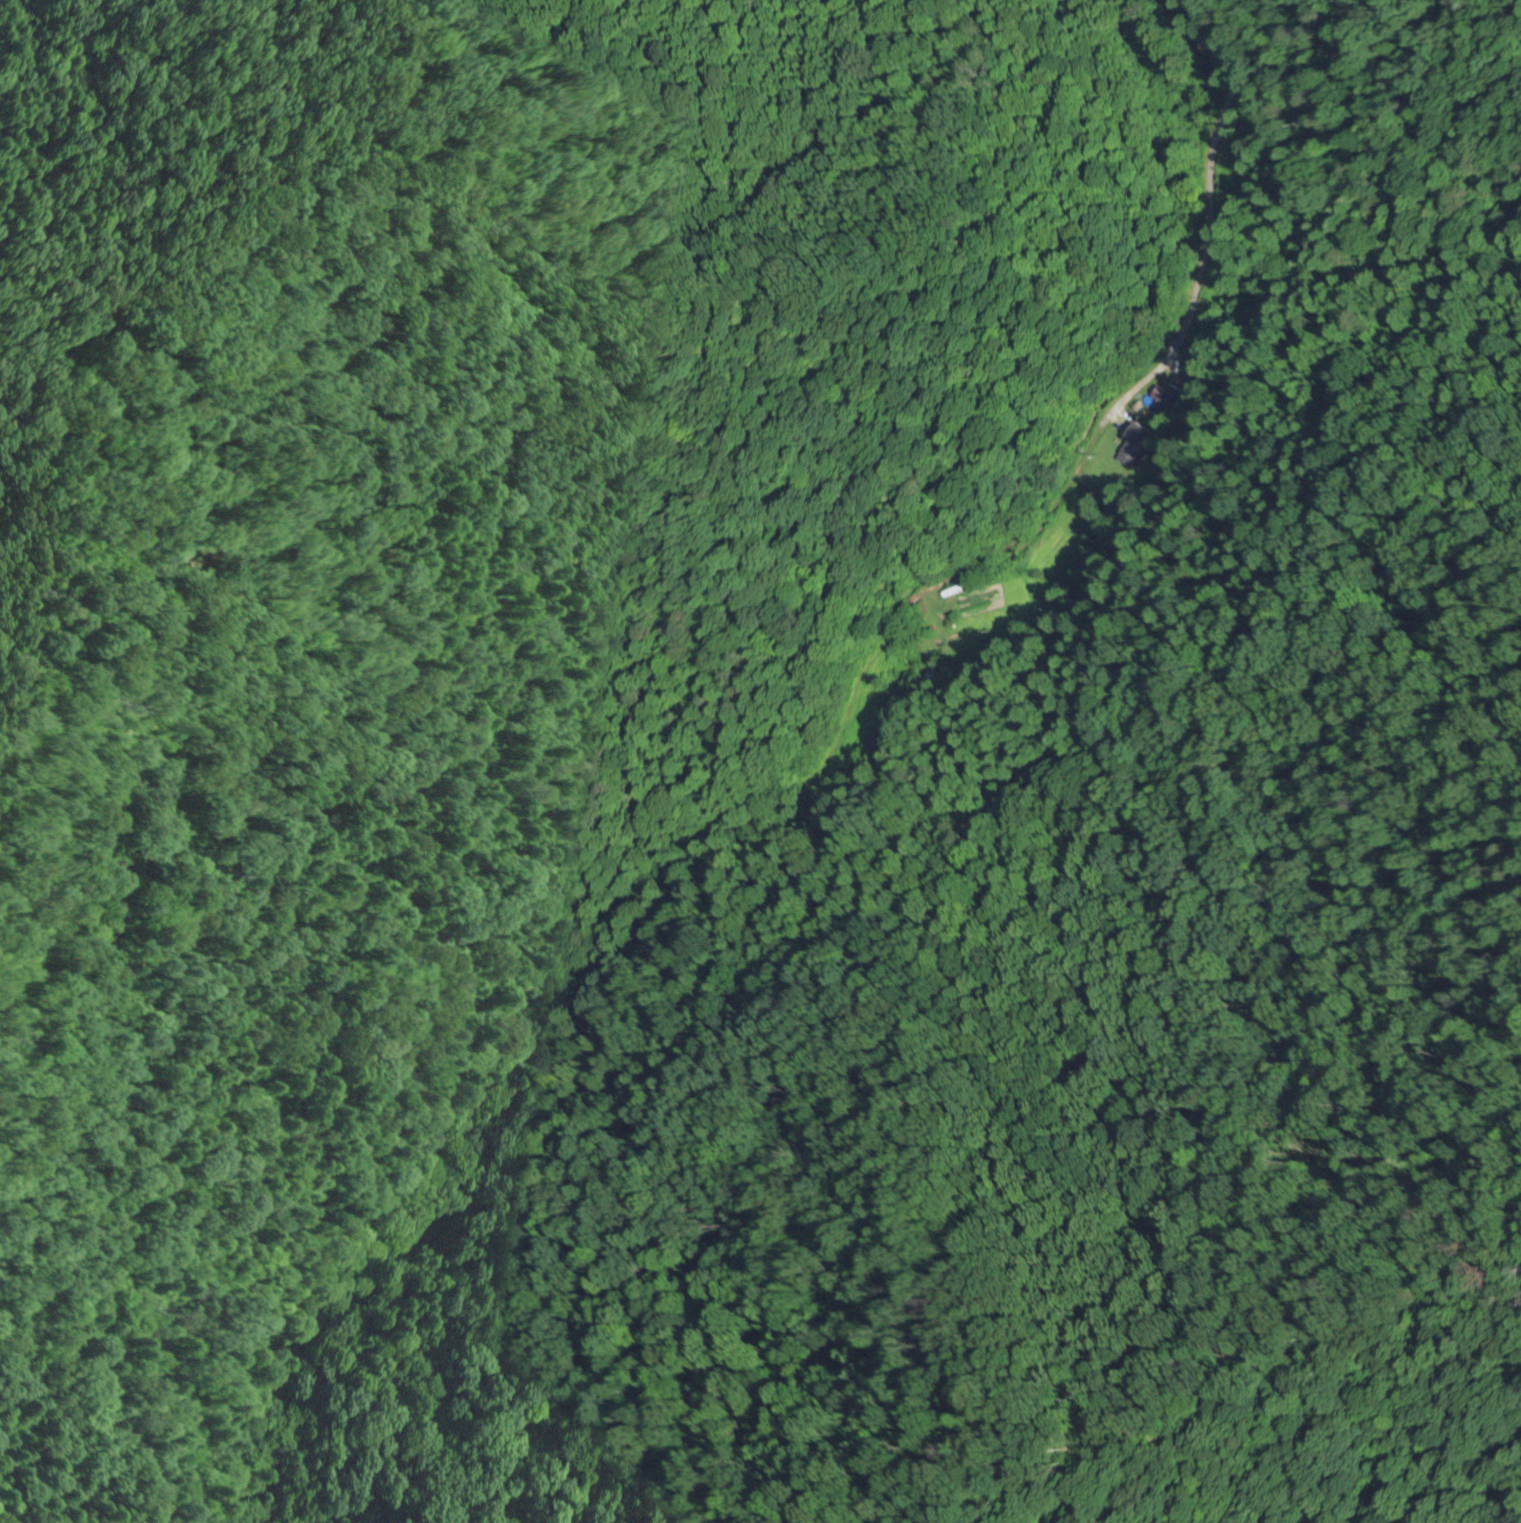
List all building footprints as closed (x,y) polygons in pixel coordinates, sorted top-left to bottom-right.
[(1170,422),(1185,393),(1167,384),(1152,414),(1170,422)] [(1116,456),(1139,470),(1159,438),(1136,423),(1116,456)]
